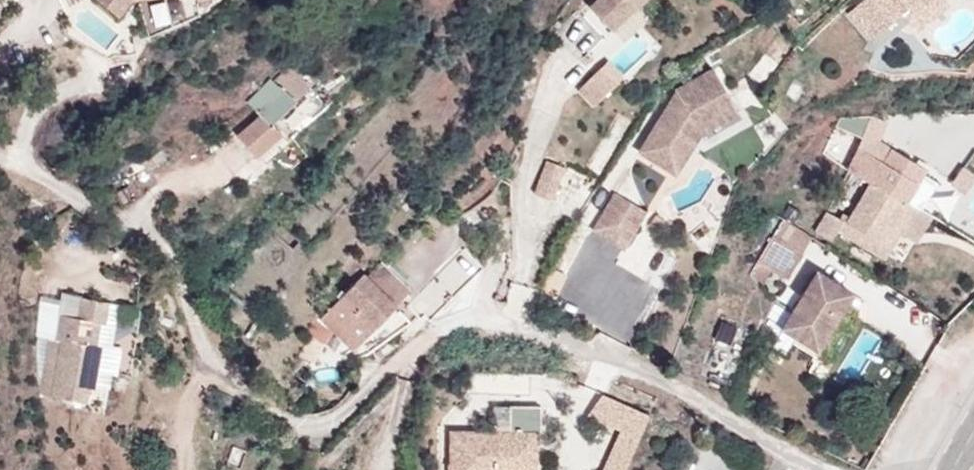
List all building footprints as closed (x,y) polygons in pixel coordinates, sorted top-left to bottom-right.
[(129,0),(127,0),(120,10),(107,1),(107,0),(97,0),(93,7),(118,23),(131,6),(129,0)] [(107,1),(120,10),(127,0),(107,0),(107,1)] [(607,22),(628,0),(585,0),(607,22)] [(839,3),(864,29),(893,2),(909,20),(931,0),(843,0),(839,3)] [(617,74),(616,73),(603,59),(601,56),(571,88),(587,104),(617,74)] [(306,82),(297,73),(285,59),(269,74),(266,70),(249,86),(258,95),(249,103),(253,108),(230,129),(252,152),(278,130),(266,116),(306,82)] [(728,105),(702,59),(664,82),(626,146),(666,169),(691,128),(728,105)] [(868,131),(875,116),(865,111),(857,113),(837,169),(857,179),(837,215),(815,203),(800,231),(817,241),(826,225),(874,254),(889,227),(907,238),(923,209),(908,200),(917,183),(908,177),(916,164),(880,143),(883,138),(868,131)] [(537,193),(557,201),(570,166),(550,158),(537,193)] [(638,205),(603,184),(582,223),(615,243),(638,205)] [(771,272),(787,246),(759,228),(743,254),(756,262),(771,272)] [(437,237),(390,292),(402,303),(415,286),(424,292),(457,253),(437,237)] [(647,245),(635,284),(665,293),(677,254),(647,245)] [(756,262),(743,254),(735,266),(748,275),(756,262)] [(807,267),(772,322),(806,344),(841,289),(807,267)] [(115,299),(58,288),(49,335),(55,336),(44,392),(81,399),(84,382),(90,384),(98,342),(106,343),(115,299)] [(350,296),(341,290),(318,318),(342,338),(366,311),(356,303),(361,296),(355,291),(350,296)] [(622,432),(606,469),(630,469),(653,414),(601,393),(590,419),(622,432)] [(452,429),(451,469),(542,469),(542,406),(510,406),(509,430),(452,429)]
